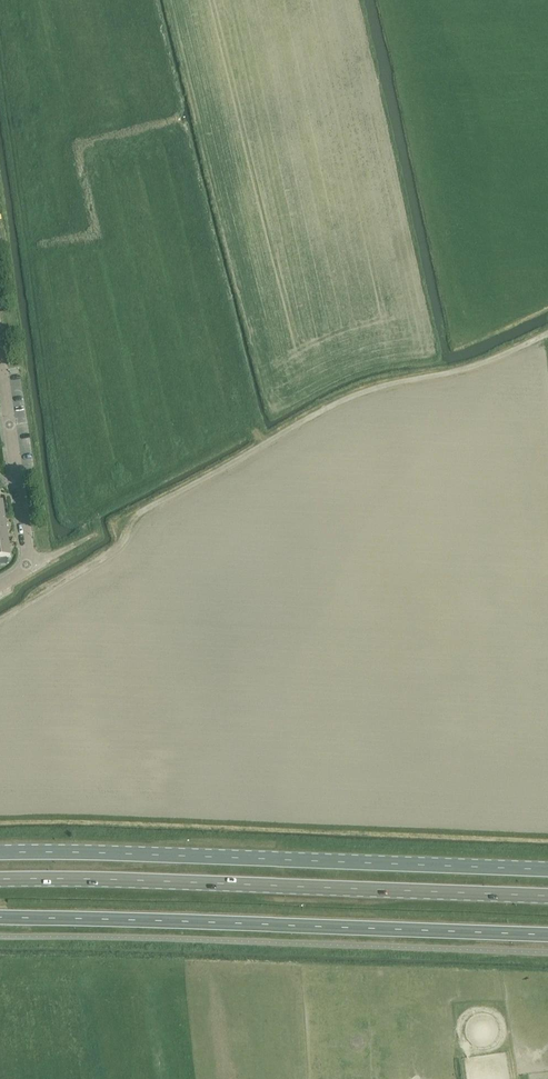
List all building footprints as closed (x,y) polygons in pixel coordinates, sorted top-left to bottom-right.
[(8,544),(0,545),(0,560),(10,558),(8,544)]
